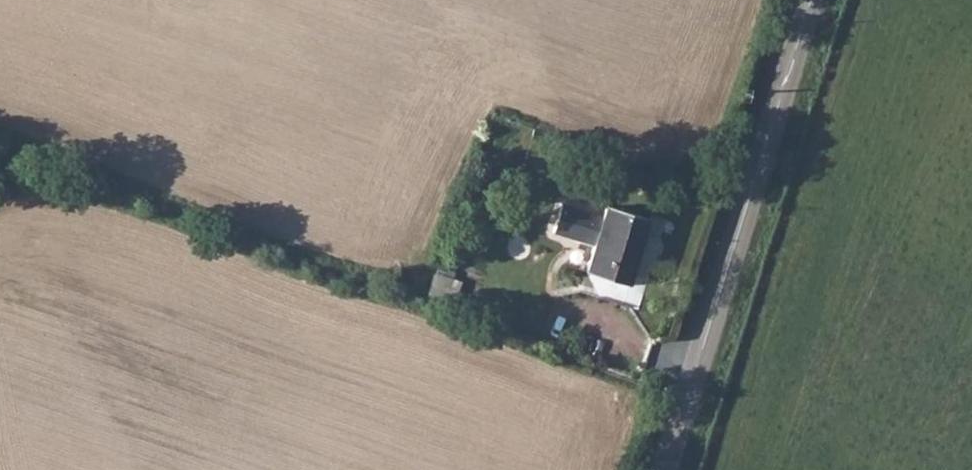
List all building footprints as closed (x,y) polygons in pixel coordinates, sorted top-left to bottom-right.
[(594,245),(586,269),(606,276),(600,293),(624,302),(651,220),(608,205),(604,217),(565,203),(555,231),(594,245)]
